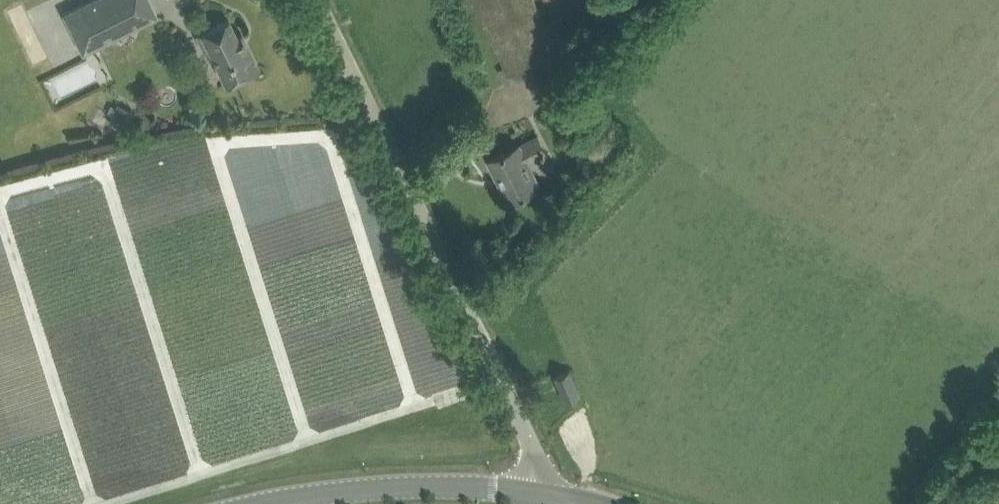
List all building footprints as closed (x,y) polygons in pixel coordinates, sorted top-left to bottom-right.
[(158,16),(151,0),(91,0),(64,14),(83,53),(158,16)] [(237,35),(229,18),(201,31),(202,32),(197,34),(205,52),(210,49),(227,83),(259,67),(242,32),(237,35)] [(135,113),(118,104),(117,108),(111,105),(107,113),(113,116),(110,122),(126,130),(135,113)] [(546,150),(539,136),(521,145),(520,144),(491,159),(511,201),(541,186),(528,159),(546,150)] [(565,400),(579,394),(569,370),(555,376),(565,400)]
